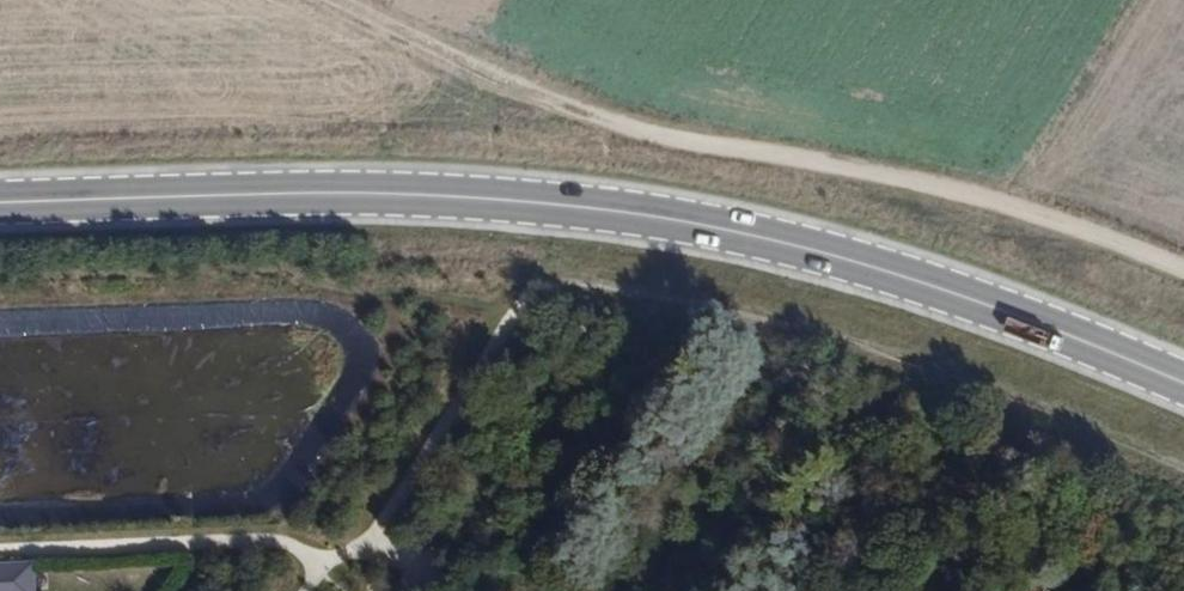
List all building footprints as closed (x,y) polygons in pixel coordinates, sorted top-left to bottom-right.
[(0,566),(0,590),(36,590),(34,564),(0,566)]
